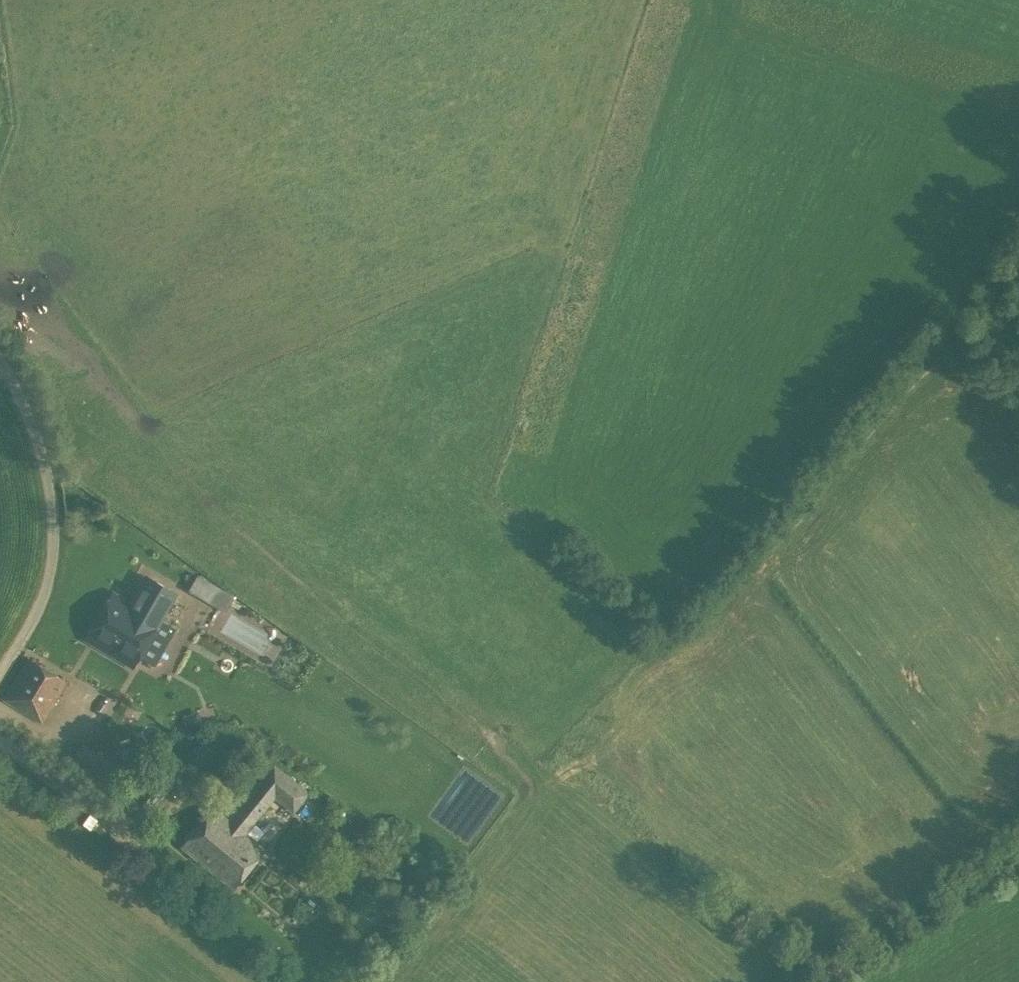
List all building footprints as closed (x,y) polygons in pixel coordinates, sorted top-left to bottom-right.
[(137,607),(122,599),(115,611),(134,623),(131,628),(142,634),(144,632),(150,636),(159,620),(167,624),(176,623),(187,605),(186,600),(179,595),(186,584),(162,571),(155,581),(153,580),(137,607)] [(229,612),(239,594),(201,573),(191,591),(229,612)] [(115,611),(122,599),(112,593),(85,639),(132,667),(150,636),(144,632),(142,634),(131,628),(134,623),(115,611)] [(66,681),(27,658),(4,700),(42,723),(66,681)] [(263,774),(227,820),(212,808),(181,845),(233,887),(263,850),(245,835),(283,787),(263,774)]
